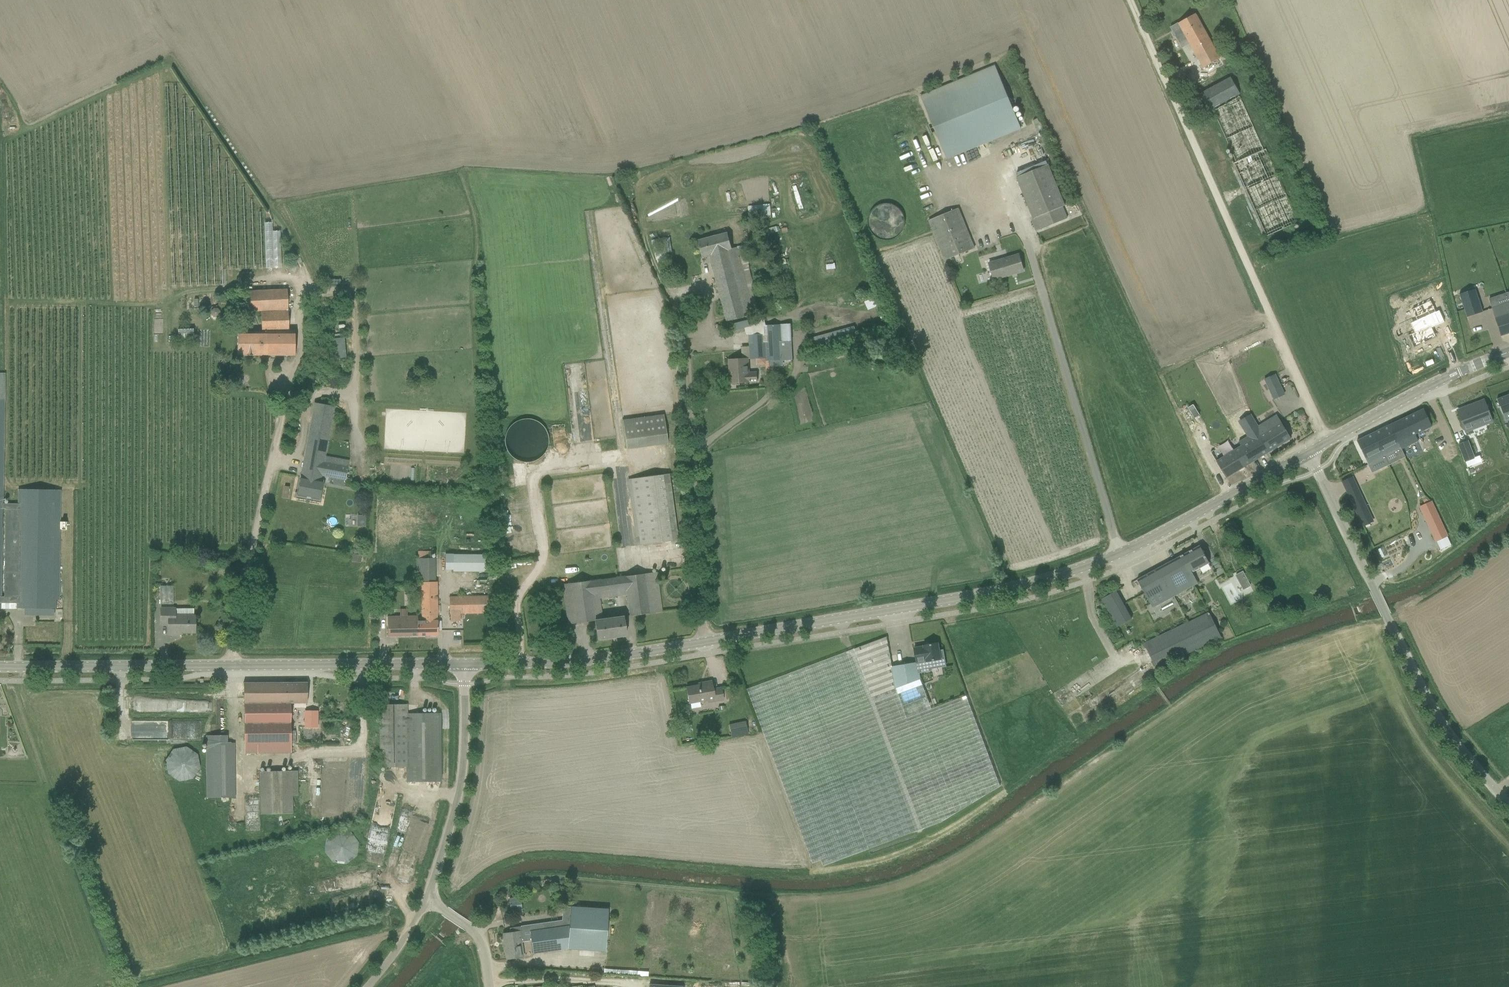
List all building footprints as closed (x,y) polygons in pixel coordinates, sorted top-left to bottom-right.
[(1221,58),(1196,14),(1178,23),(1179,23),(1171,28),(1176,36),(1184,32),(1204,68),(1221,58)] [(921,96),(947,159),(1021,129),(995,66),(921,96)] [(1212,109),(1239,95),(1241,94),(1231,78),(1199,95),(1209,111),(1212,109)] [(1239,95),(1212,109),(1236,162),(1234,163),(1267,237),(1299,223),(1267,149),(1264,150),(1239,95)] [(1034,219),(1036,218),(1063,207),(1065,206),(1048,165),(1017,178),(1034,219)] [(749,205),(749,215),(771,214),(770,204),(749,205)] [(1063,207),(1036,218),(1041,229),(1067,218),(1063,207)] [(958,208),(928,221),(944,261),(975,248),(958,208)] [(709,255),(727,322),(754,314),(737,248),(731,250),(727,233),(698,241),(703,257),(709,255)] [(652,240),(653,248),(659,264),(668,261),(667,257),(668,257),(667,253),(669,253),(667,238),(652,240)] [(1023,271),(1024,271),(1019,255),(989,264),(994,280),(1012,274),(1012,273),(1023,270),(1023,271)] [(1483,312),(1475,289),(1460,294),(1467,317),(1483,312)] [(266,356),(295,356),(295,330),(289,331),(288,290),(245,291),(245,312),(261,311),(261,332),(237,332),(237,357),(266,356)] [(1432,300),(1414,307),(1411,302),(1404,305),(1414,329),(1424,325),(1422,318),(1437,312),(1432,300)] [(1492,308),(1501,336),(1508,333),(1508,303),(1492,308)] [(731,323),(733,330),(753,326),(752,319),(731,323)] [(766,360),(783,359),(781,324),(767,325),(767,342),(750,343),(750,346),(742,346),(743,359),(766,358),(766,360)] [(1414,348),(1436,337),(1431,325),(1408,336),(1414,348)] [(819,336),(823,350),(839,345),(835,332),(819,336)] [(345,337),(330,338),(331,358),(346,357),(345,337)] [(757,373),(749,373),(748,359),(729,360),(731,384),(758,382),(757,373)] [(24,608),(24,615),(55,615),(55,608),(63,608),(63,599),(60,599),(61,489),(18,488),(18,503),(4,503),(5,372),(0,372),(0,608),(24,608)] [(425,380),(425,372),(414,373),(414,381),(425,380)] [(1264,379),(1269,390),(1280,385),(1275,374),(1264,379)] [(1196,416),(1226,399),(1220,388),(1210,394),(1204,383),(1198,387),(1200,392),(1187,399),(1196,416)] [(1496,399),(1502,414),(1508,411),(1508,394),(1496,399)] [(1458,412),(1465,430),(1473,427),(1473,426),(1478,423),(1484,421),(1484,422),(1492,419),(1485,401),(1458,412)] [(314,403),(303,465),(301,476),(300,476),(297,496),(319,500),(323,480),(321,480),(322,477),(345,481),(349,462),(325,457),(334,407),(314,403)] [(1415,434),(1432,426),(1428,418),(1424,409),(1403,419),(1390,425),(1401,449),(1419,441),(1415,434)] [(624,419),(628,449),(669,443),(665,414),(624,419)] [(1259,430),(1250,414),(1238,421),(1248,437),(1236,444),(1235,442),(1230,445),(1233,452),(1217,461),(1226,478),(1291,438),(1281,422),(1276,414),(1268,418),(1273,427),(1264,432),(1262,428),(1259,430)] [(1385,457),(1401,449),(1390,425),(1374,433),(1385,457)] [(545,459),(545,455),(545,451),(544,447),(542,442),(538,438),(535,436),(531,433),(527,432),(522,432),(518,432),(513,434),(509,437),(506,439),(504,442),(502,447),(500,450),(500,455),(501,460),(502,464),(504,468),(508,472),(511,474),(515,476),(518,477),(524,477),(528,477),(532,475),(535,474),(539,470),(542,467),(544,463),(545,459)] [(1385,457),(1374,433),(1357,441),(1368,465),(1377,461),(1385,457)] [(1468,440),(1460,443),(1469,467),(1477,463),(1468,440)] [(638,545),(679,539),(670,474),(629,479),(638,545)] [(1360,493),(1351,498),(1359,516),(1368,512),(1360,493)] [(501,508),(514,508),(514,497),(501,498),(501,508)] [(1448,536),(1432,501),(1419,507),(1436,542),(1448,536)] [(357,515),(357,526),(366,526),(366,515),(357,515)] [(1197,569),(1202,566),(1209,563),(1200,546),(1162,566),(1177,594),(1197,583),(1191,572),(1197,569)] [(418,621),(418,636),(438,635),(438,582),(435,582),(435,558),(431,558),(431,551),(418,551),(418,558),(417,558),(417,582),(421,582),(422,614),(422,621),(418,621)] [(446,553),(445,570),(487,571),(487,553),(446,553)] [(362,556),(359,556),(353,555),(352,562),(361,563),(362,556)] [(1152,608),(1177,594),(1162,566),(1137,580),(1152,608)] [(1235,575),(1243,590),(1251,586),(1243,571),(1235,575)] [(568,624),(586,622),(584,613),(600,611),(598,594),(612,592),(612,596),(627,594),(630,616),(649,613),(661,612),(656,572),(562,585),(568,624)] [(161,602),(174,602),(173,585),(160,585),(161,602)] [(1102,599),(1117,627),(1132,619),(1116,591),(1102,599)] [(489,613),(489,603),(489,595),(449,596),(449,613),(489,613)] [(195,633),(195,616),(176,616),(176,609),(162,609),(162,624),(168,624),(168,634),(182,634),(182,633),(195,633)] [(595,620),(597,640),(598,640),(623,636),(624,636),(626,636),(623,616),(602,620),(600,611),(584,613),(586,622),(595,620)] [(1210,611),(1145,642),(1157,668),(1222,637),(1210,611)] [(418,616),(408,616),(400,616),(388,616),(388,636),(418,636),(418,621),(418,616)] [(896,688),(892,666),(887,637),(747,689),(813,863),(822,859),(823,866),(943,821),(1000,785),(966,696),(931,709),(920,679),(896,688)] [(914,648),(917,662),(919,673),(932,671),(932,669),(946,666),(943,650),(939,651),(938,643),(924,646),(924,647),(916,648),(914,648)] [(920,679),(919,673),(917,662),(898,665),(892,666),(896,688),(920,679)] [(704,685),(686,688),(689,703),(714,699),(714,702),(723,700),(721,688),(713,689),(711,681),(704,683),(704,685)] [(244,752),(258,752),(292,751),(292,703),(307,703),(307,682),(306,682),(282,683),(281,683),(281,682),(280,682),(280,683),(246,683),(244,683),(244,752)] [(407,713),(407,704),(379,704),(380,767),(405,767),(406,781),(439,781),(438,713),(407,713)] [(746,721),(734,723),(735,733),(748,731),(746,721)] [(207,797),(236,797),(236,744),(227,744),(227,735),(206,735),(206,744),(207,744),(207,797)] [(193,776),(194,773),(193,769),(192,766),(191,762),(188,759),(184,757),(182,755),(178,754),(174,754),(171,755),(167,756),(165,758),(162,760),(159,763),(158,766),(157,770),(157,773),(157,777),(158,780),(159,783),(162,786),(165,788),(169,790),(172,791),(176,791),(179,791),(183,790),(186,788),(189,786),(191,783),(192,780),(193,776)] [(294,814),(293,771),(260,771),(261,814),(294,814)] [(355,851),(355,849),(355,847),(354,844),(353,842),(352,839),(350,838),(347,836),(345,835),(342,835),(339,835),(337,836),(334,837),(332,839),(330,841),(329,843),(328,845),(328,849),(328,852),(329,855),(330,857),(332,859),(334,861),(336,862),(339,863),(341,863),(344,863),(346,862),(349,861),(351,858),(353,856),(354,854),(355,851)] [(560,887),(562,898),(570,897),(567,885),(560,887)] [(511,911),(522,911),(521,897),(510,897),(511,911)] [(569,948),(607,951),(609,909),(564,906),(563,920),(522,926),(509,928),(510,933),(503,934),(505,934),(506,945),(505,945),(506,959),(523,956),(521,942),(524,941),(525,943),(532,942),(533,953),(569,948)]
